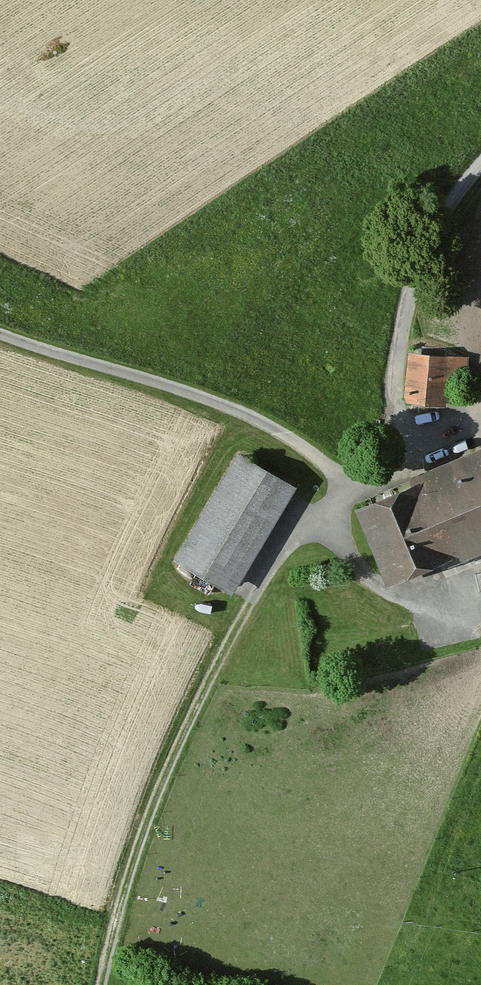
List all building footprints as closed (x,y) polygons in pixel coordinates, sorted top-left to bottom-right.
[(463,361),(406,361),(406,409),(443,409),(443,385),(462,385),(463,361)] [(346,509),(382,592),(480,549),(480,451),(346,509)] [(223,597),(287,492),(229,458),(166,562),(223,597)]
